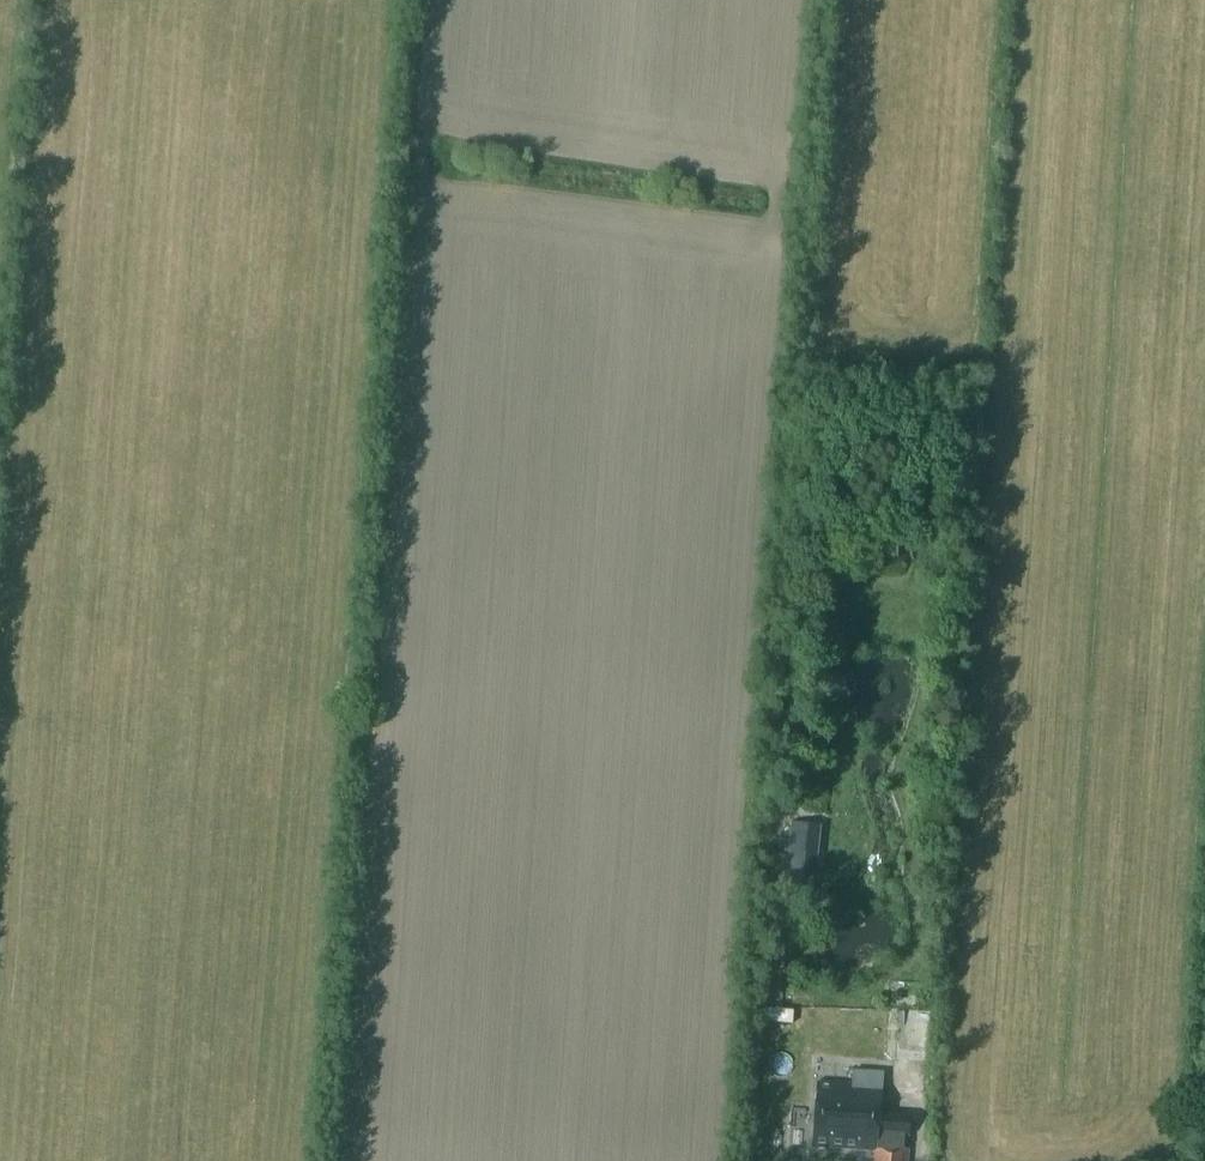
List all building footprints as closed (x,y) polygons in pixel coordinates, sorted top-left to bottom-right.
[(815,887),(821,825),(793,822),(786,884),(815,887)] [(911,1114),(880,1112),(882,1086),(817,1082),(813,1145),(875,1149),(874,1160),(908,1160),(908,1149),(903,1148),(904,1135),(909,1135),(911,1114)]
